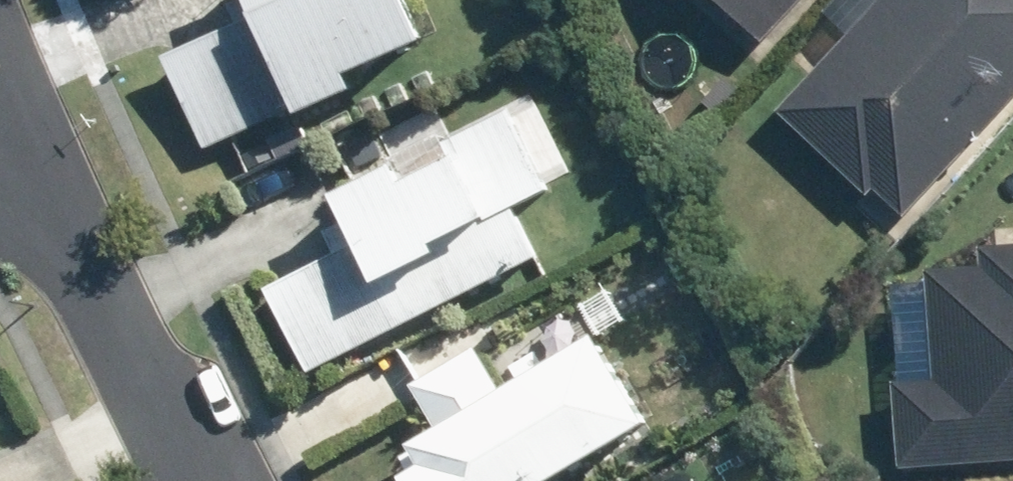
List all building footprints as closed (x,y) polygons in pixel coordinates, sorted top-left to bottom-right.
[(412,0),(245,0),(255,25),(167,59),(201,149),(289,115),(292,123),(354,99),(346,76),(429,44),(412,0)] [(705,9),(713,0),(696,0),(705,9)] [(820,0),(724,0),(775,47),(820,0)] [(915,207),(1012,100),(1012,0),(903,0),(801,113),(878,187),(885,180),(914,207),(915,207)] [(531,96),(330,198),(353,243),(267,287),(311,373),(538,257),(516,215),(576,185),(531,96)] [(950,281),(957,389),(917,393),(921,461),(976,456),(977,462),(1012,460),(1012,284),(1007,285),(1006,276),(950,281)] [(646,424),(573,308),(483,364),(473,349),(409,389),(434,430),(404,448),(417,469),(398,480),(555,480),(646,424)]
